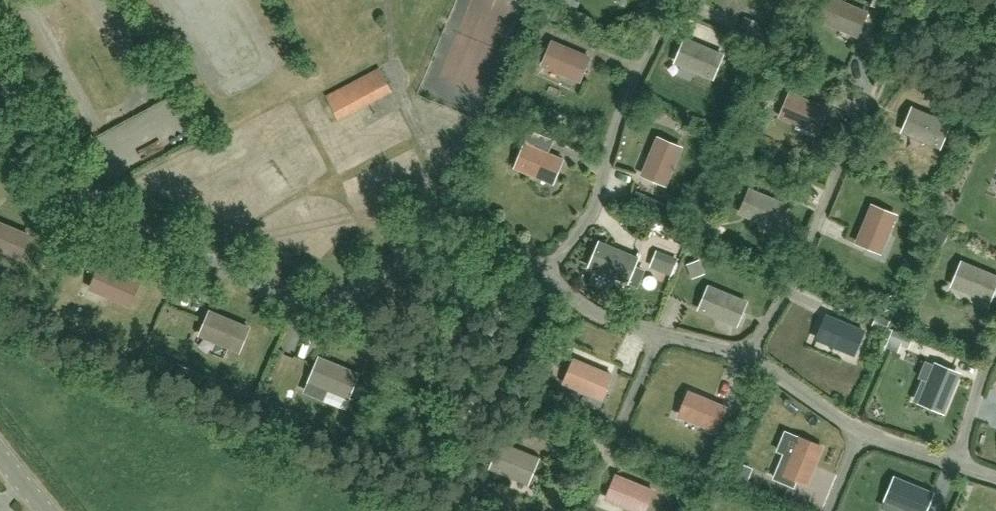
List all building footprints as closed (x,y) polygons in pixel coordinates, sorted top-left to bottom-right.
[(866,13),(836,0),(828,0),(820,20),(852,34),(855,25),(860,27),(866,13)] [(722,55),(685,40),(679,54),(684,56),(680,65),(712,78),(722,55)] [(583,72),(589,58),(552,42),(543,65),(574,79),(578,70),(583,72)] [(339,120),(392,92),(379,68),(325,96),(339,120)] [(820,123),(826,109),(790,94),(780,117),(812,130),(816,121),(820,123)] [(949,125),(913,109),(907,123),(912,125),(908,134),(940,148),(949,125)] [(652,179),(666,185),(681,148),(658,139),(645,170),(654,174),(652,179)] [(556,174),(562,160),(525,145),(516,168),(547,181),(551,172),(556,174)] [(780,219),(786,205),(750,190),(740,213),(772,227),(776,217),(780,219)] [(873,206),(857,243),(871,248),(873,244),(882,248),(896,216),(873,206)] [(0,223),(0,251),(18,259),(28,235),(0,223)] [(600,259),(596,268),(628,282),(639,286),(645,272),(634,268),(637,259),(601,243),(595,257),(600,259)] [(650,266),(672,274),(679,256),(657,247),(650,266)] [(995,284),(995,277),(962,263),(952,286),(984,299),(988,290),(993,292),(995,284)] [(91,290),(128,305),(138,282),(102,266),(91,290)] [(740,316),(746,302),(709,287),(699,310),(731,323),(735,314),(740,316)] [(248,328),(211,313),(201,336),(238,352),(248,328)] [(863,331),(827,316),(821,330),(826,332),(822,341),(854,354),(863,331)] [(893,328),(887,345),(906,352),(912,335),(893,328)] [(310,382),(347,398),(357,374),(320,359),(310,382)] [(605,390),(611,376),(574,360),(564,383),(596,397),(600,388),(605,390)] [(928,384),(923,382),(918,394),(916,400),(929,406),(943,411),(958,375),(935,365),(935,367),(928,384)] [(726,408),(689,393),(683,407),(688,409),(684,418),(716,431),(726,408)] [(793,479),(807,484),(822,448),(799,438),(785,470),(795,474),(793,479)] [(532,474),(538,460),(501,444),(491,467),(523,481),(527,472),(532,474)] [(768,470),(775,473),(782,453),(775,450),(768,470)] [(616,476),(610,490),(615,492),(611,502),(635,510),(645,510),(653,491),(616,476)] [(895,478),(889,493),(894,495),(890,504),(908,510),(925,510),(932,494),(895,478)]
